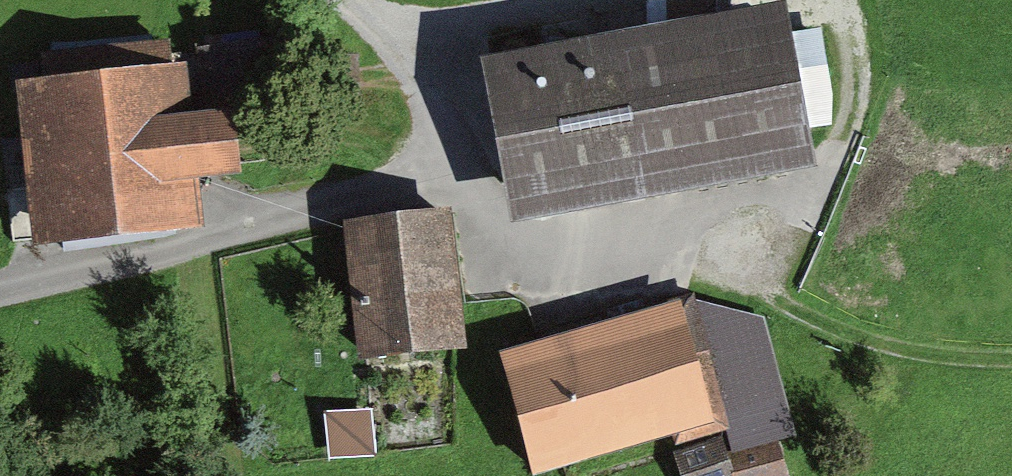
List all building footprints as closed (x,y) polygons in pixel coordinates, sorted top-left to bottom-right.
[(799,41),(792,5),(488,64),(519,225),(817,167),(809,125),(841,119),(825,36),(799,41)] [(191,69),(24,88),(42,245),(200,227),(195,184),(244,179),(236,113),(197,118),(191,69)] [(460,216),(351,229),(366,358),(475,345),(460,216)] [(722,427),(688,300),(512,348),(546,474),(722,427)] [(383,460),(379,415),(332,418),(336,464),(383,460)] [(727,475),(785,475),(778,451),(739,463),(731,434),(670,452),(677,475),(725,475),(727,475)]
